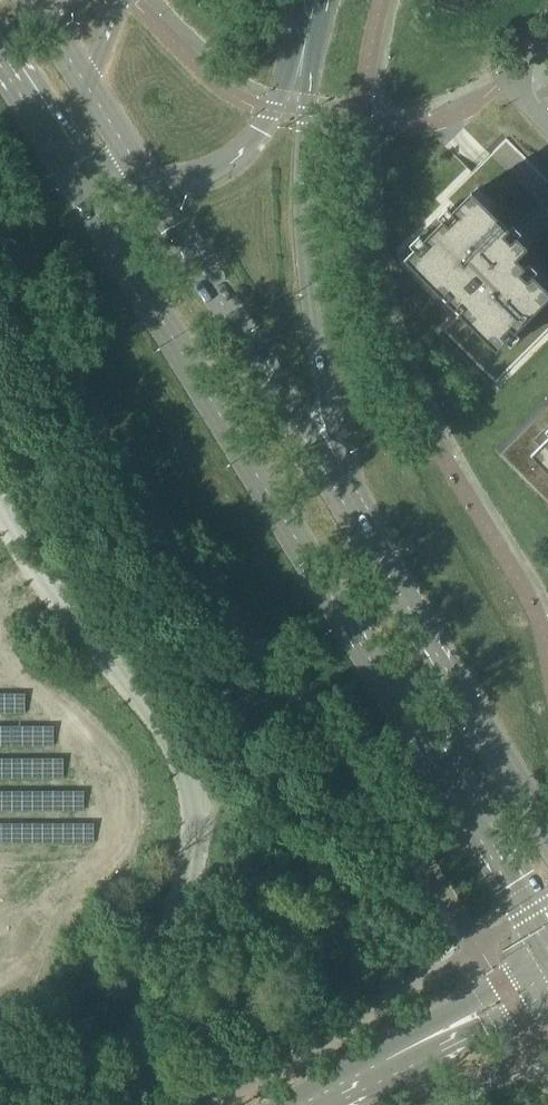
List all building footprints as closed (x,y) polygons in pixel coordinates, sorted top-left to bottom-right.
[(485,150),(489,154),(468,175),(444,199),(450,204),(399,255),(442,298),(459,314),(438,335),(491,388),(547,330),(547,181),(501,134),(485,150)] [(547,398),(495,450),(547,504),(547,399),(547,398)]
